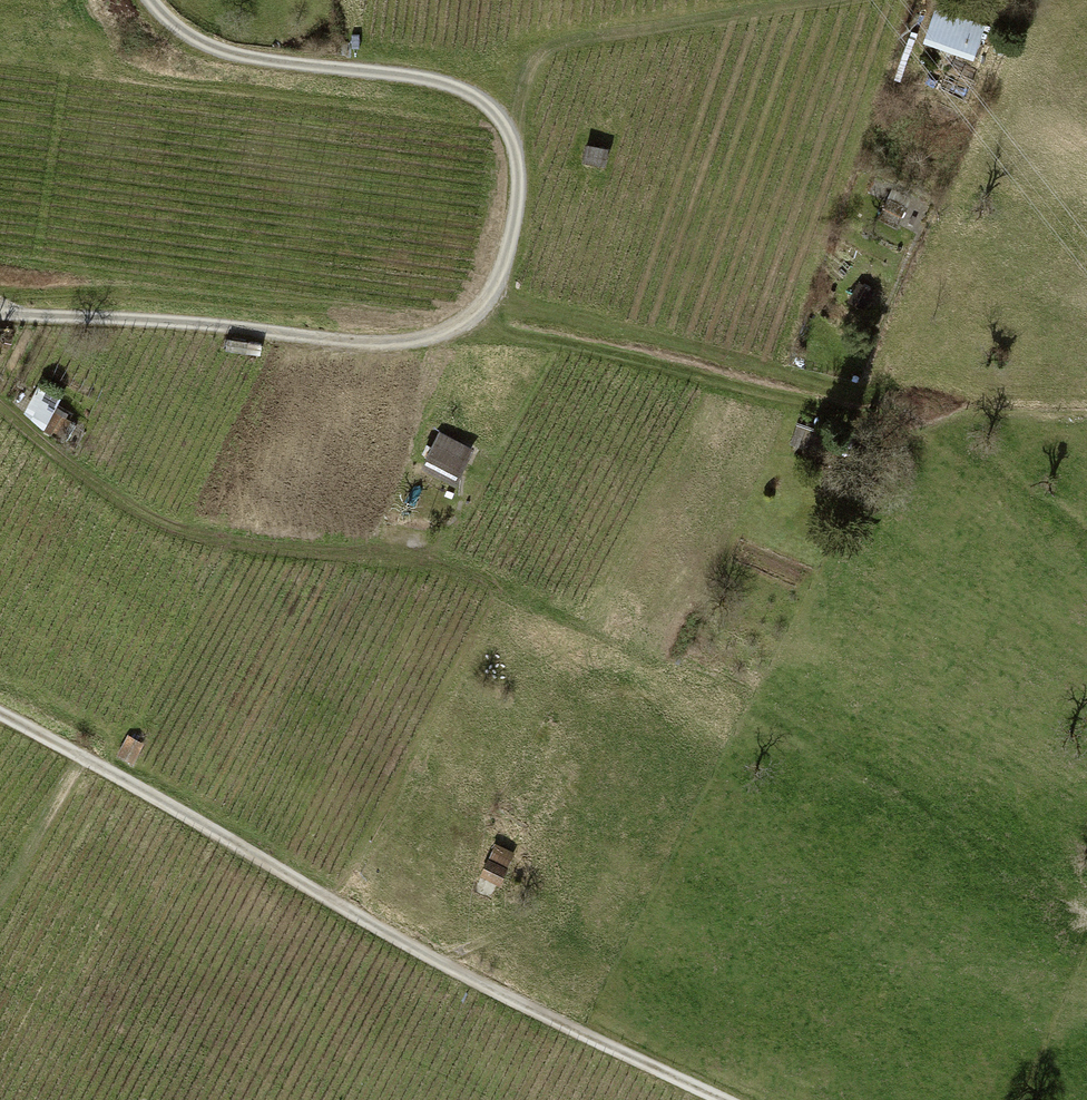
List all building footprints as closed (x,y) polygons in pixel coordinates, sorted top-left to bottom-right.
[(978,70),(987,37),(966,31),(956,64),(978,70)] [(611,150),(584,143),(579,161),(606,168),(611,150)] [(905,223),(916,200),(898,191),(887,214),(905,223)] [(79,428),(53,416),(46,432),(72,443),(79,428)] [(815,464),(826,436),(803,427),(792,455),(815,464)] [(472,447),(437,430),(423,458),(458,475),(472,447)] [(148,750),(131,741),(120,761),(138,770),(148,750)] [(516,855),(494,845),(479,879),(501,888),(516,855)]
